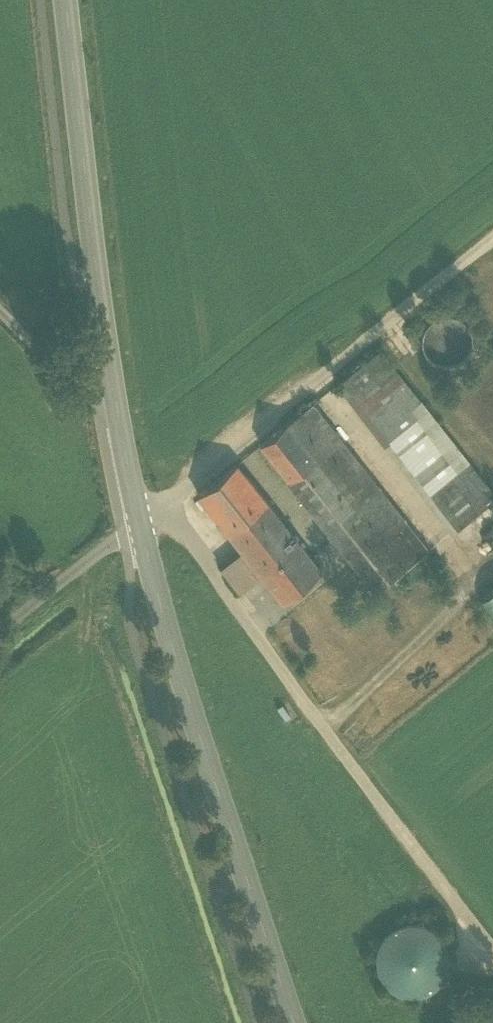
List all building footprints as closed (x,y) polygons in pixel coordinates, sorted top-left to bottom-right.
[(380,351),(341,380),(457,527),(483,508),(407,410),(420,400),(380,351)] [(312,403),(260,444),(289,480),(288,482),(375,593),(429,551),(312,403)] [(236,464),(197,494),(241,550),(223,565),(241,590),(261,575),(283,602),(321,571),(236,464)] [(453,971),(421,912),(369,940),(401,999),(453,971)] [(467,1003),(467,1022),(492,1022),(492,1002),(467,1003)]
